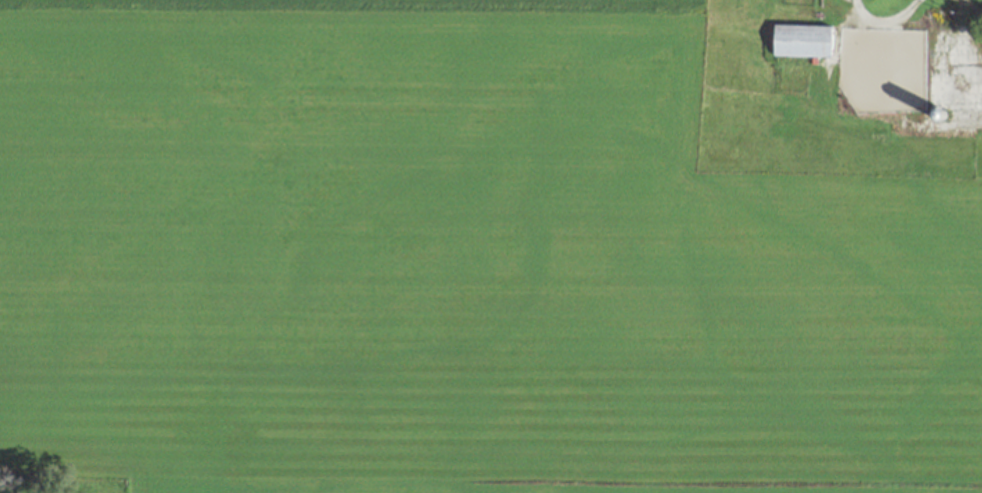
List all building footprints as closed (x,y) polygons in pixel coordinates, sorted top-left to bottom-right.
[(901,26),(900,104),(930,104),(931,28),(955,28),(955,11),(924,11),(924,26),(901,26)] [(831,54),(831,24),(773,23),(773,54),(831,54)]
